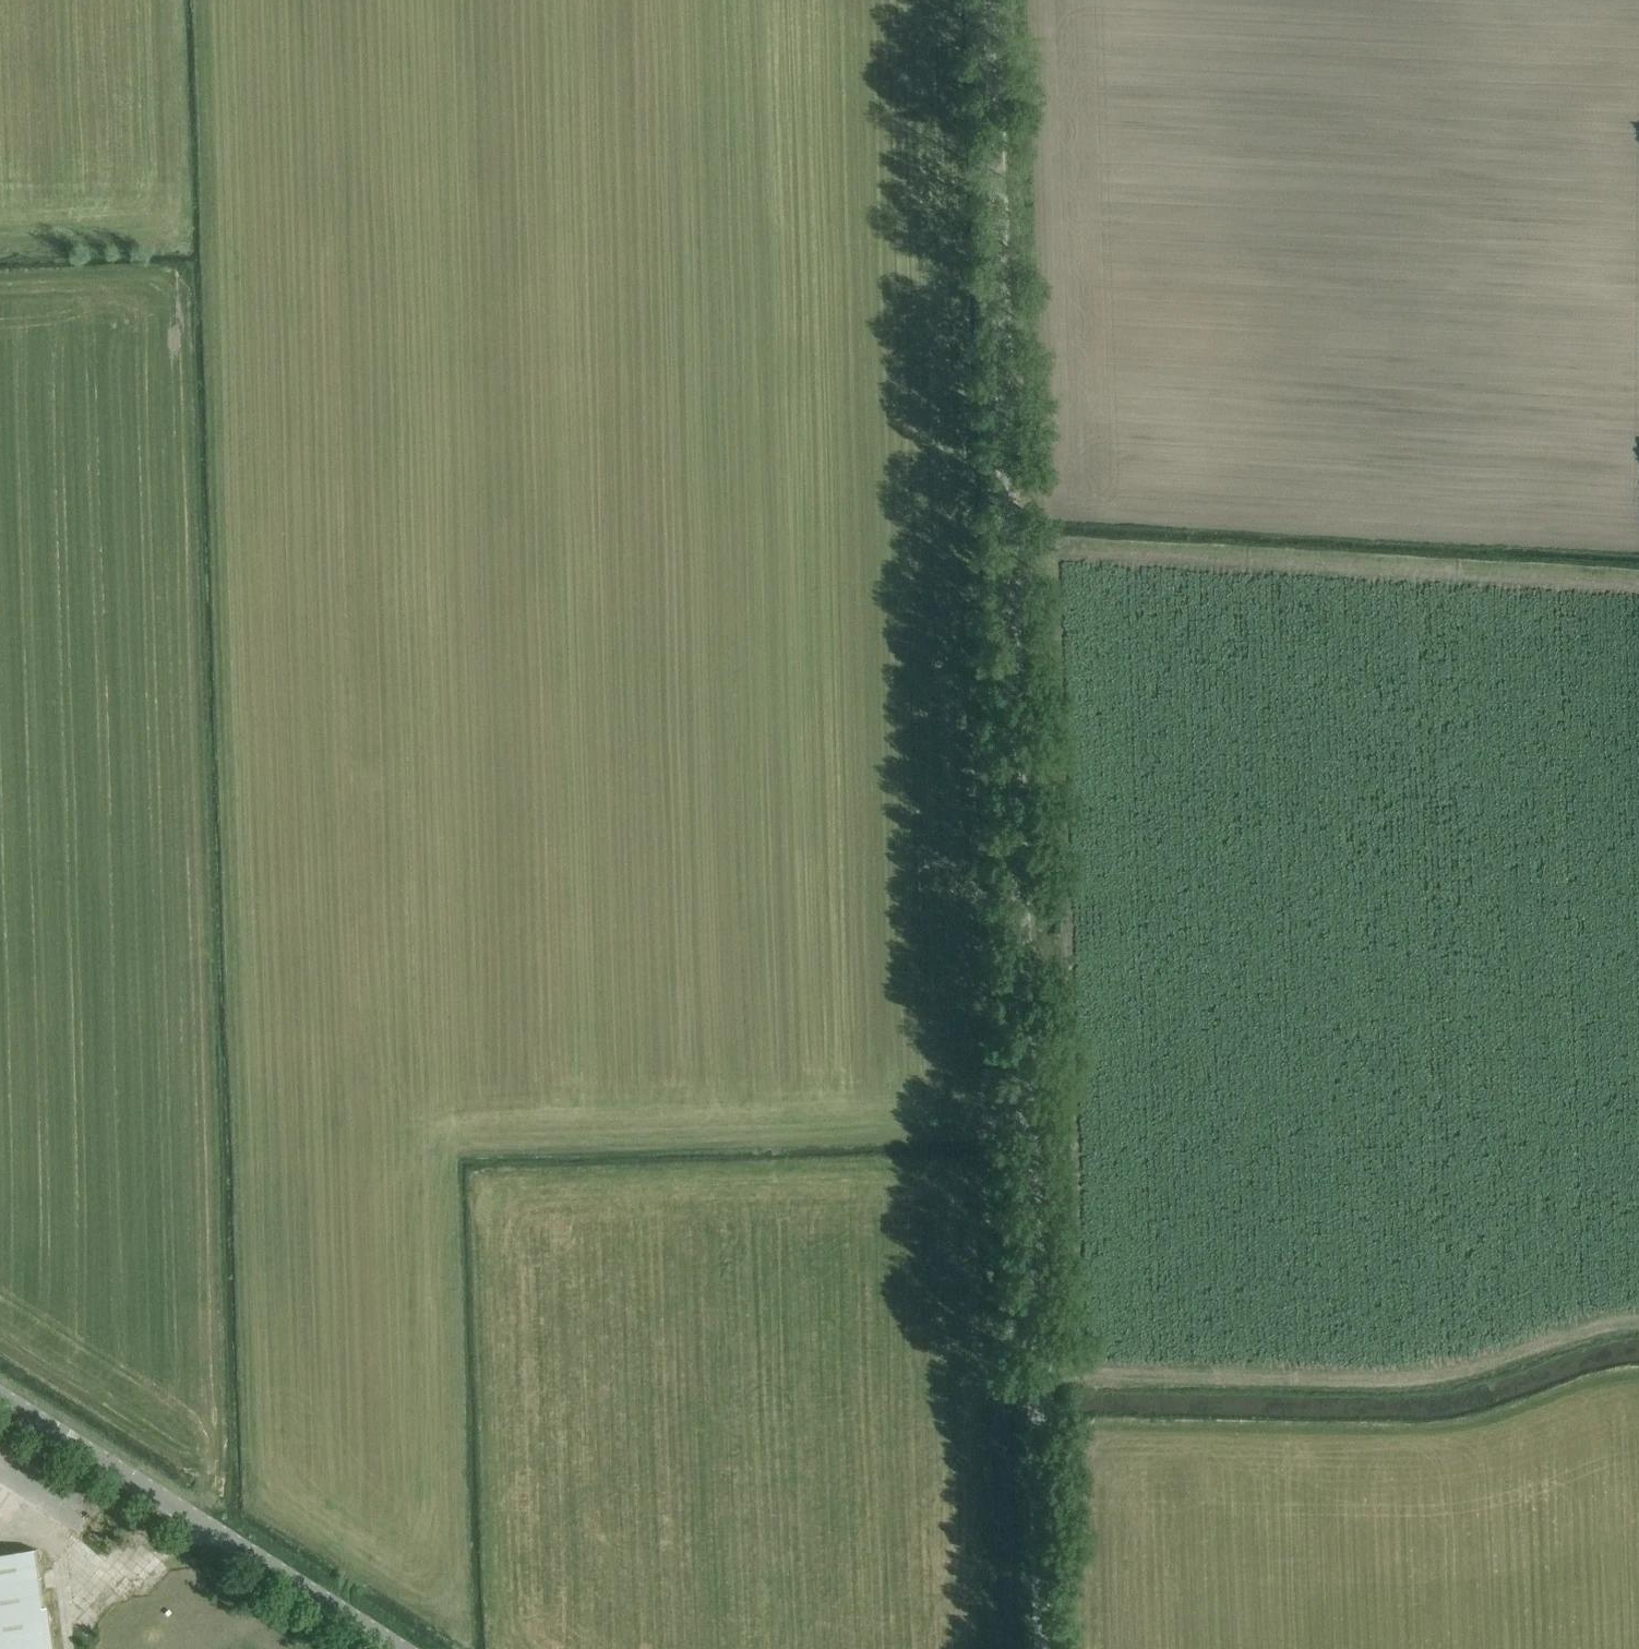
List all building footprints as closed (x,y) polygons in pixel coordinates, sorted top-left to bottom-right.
[(36,1550),(0,1555),(0,1648),(48,1648),(36,1550)]
